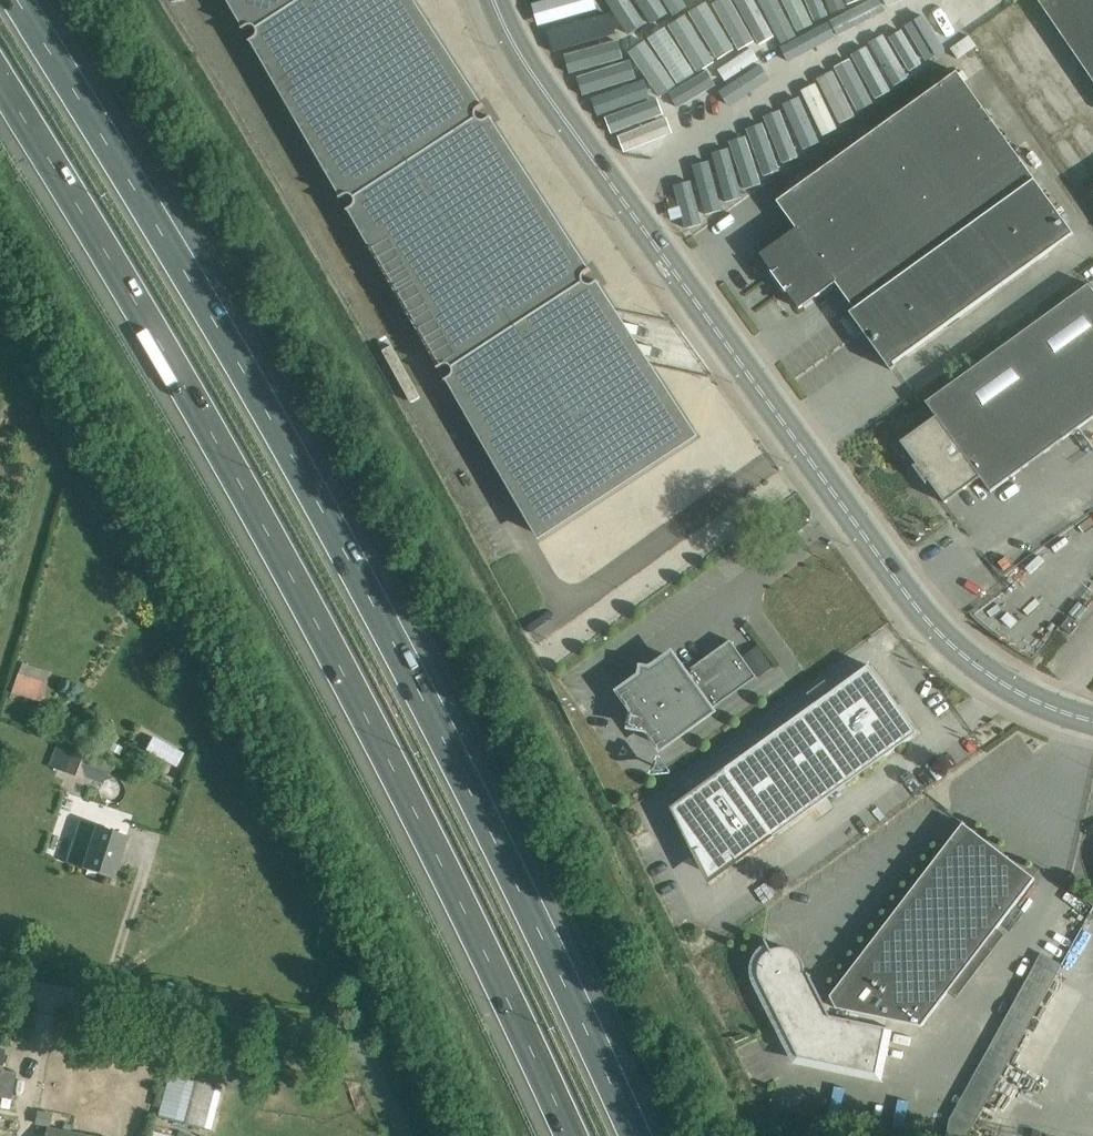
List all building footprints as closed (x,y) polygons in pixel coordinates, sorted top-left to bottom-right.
[(248,26),(244,28),(245,29),(249,27),(251,26),(254,26),(255,27),(257,28),(258,30),(259,32),(259,33),(258,36),(258,37),(256,38),(251,41),(252,42),(256,40),(345,195),(341,198),(342,199),(346,196),(348,196),(351,196),(353,197),(355,198),(355,200),(356,201),(356,204),(355,206),(353,208),(352,208),(348,210),(349,212),(353,209),(540,535),(694,435),(489,120),(493,117),(492,116),(486,121),(482,120),(479,119),(477,116),(477,113),(479,109),(485,105),(484,104),(480,107),(411,0),(233,0),(248,26)] [(536,17),(589,6),(588,0),(532,0),(536,17)] [(621,28),(648,20),(641,0),(612,0),(621,28)] [(647,11),(677,5),(676,0),(644,0),(647,11)] [(680,43),(776,0),(734,0),(673,28),(680,43)] [(1039,0),(1092,80),(1092,0),(1039,0)] [(602,6),(548,30),(554,45),(559,43),(568,64),(575,61),(603,126),(615,121),(626,148),(667,130),(632,47),(621,51),(602,6)] [(764,10),(714,44),(745,88),(794,54),(764,10)] [(652,85),(671,77),(649,23),(630,31),(652,85)] [(798,81),(842,53),(832,38),(788,66),(798,81)] [(799,98),(760,111),(777,161),(817,147),(812,130),(869,111),(852,63),(794,82),(799,98)] [(892,369),(896,366),(897,366),(894,363),(1074,233),(958,71),(778,201),(797,228),(761,254),(800,308),(836,282),(855,308),(850,312),(892,369)] [(1051,100),(1059,93),(1042,73),(1034,80),(1051,100)] [(901,441),(917,463),(913,465),(926,483),(928,482),(927,482),(929,480),(945,502),(981,477),(991,491),(1092,417),(1092,288),(1089,283),(926,401),(936,416),(901,441)] [(1070,615),(1062,625),(1072,634),(1080,623),(1070,615)] [(623,691),(662,745),(757,676),(731,640),(684,673),(672,656),(651,671),(645,670),(644,676),(623,691)] [(759,644),(746,653),(761,674),(774,665),(759,644)] [(870,664),(672,807),(709,883),(918,732),(870,664)] [(18,673),(12,691),(42,702),(48,683),(18,673)] [(148,737),(142,751),(177,766),(183,751),(148,737)] [(94,758),(71,750),(64,772),(86,780),(94,758)] [(758,970),(761,980),(799,1057),(877,1073),(886,1028),(882,1027),(884,1018),(922,1026),(1035,878),(963,822),(831,995),(833,1001),(826,1005),(809,972),(808,973),(804,972),(804,968),(804,964),(801,958),(799,955),(794,951),(787,947),(779,947),(772,949),(767,952),(763,955),(759,962),(758,970)] [(127,836),(106,829),(96,825),(90,842),(75,838),(67,863),(113,878),(127,836)] [(1036,951),(960,1104),(981,1114),(1057,961),(1036,951)] [(0,1049),(0,1097),(11,1099),(17,1071),(1,1068),(5,1050),(0,1049)] [(202,1129),(214,1085),(170,1074),(158,1117),(202,1129)] [(50,1126),(52,1113),(39,1111),(36,1124),(50,1126)]
